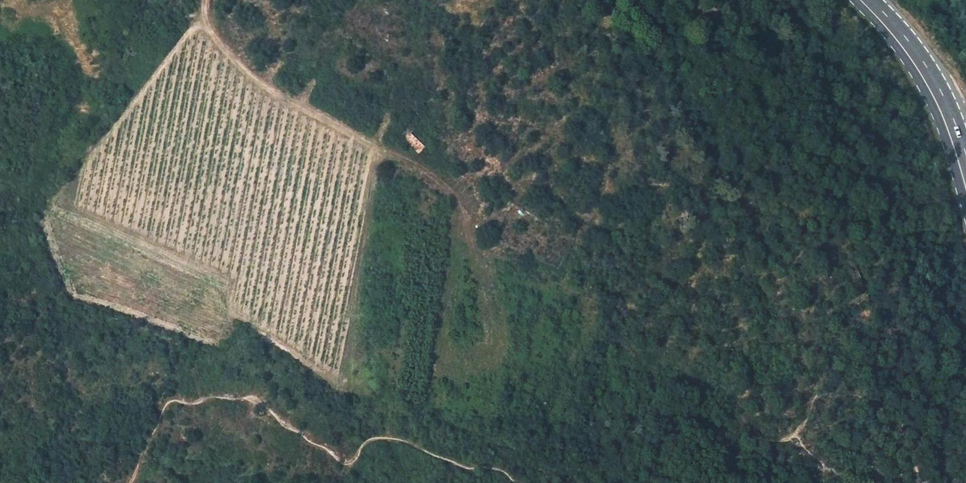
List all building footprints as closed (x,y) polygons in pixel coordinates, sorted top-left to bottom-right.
[(410,133),(404,138),(418,152),(424,147),(410,133)]
